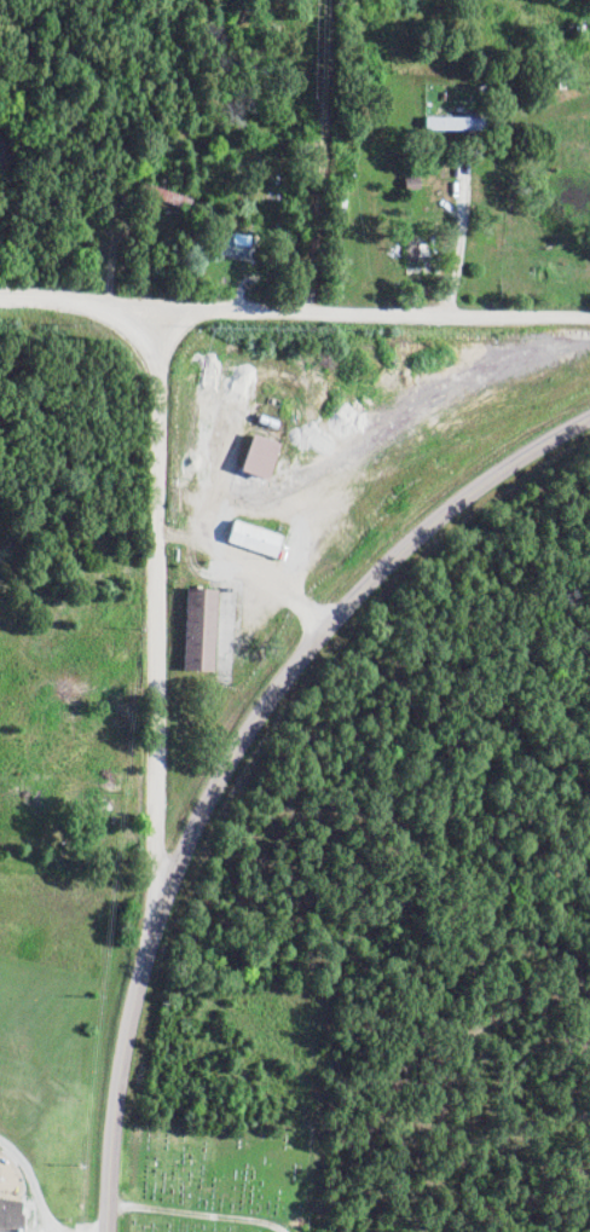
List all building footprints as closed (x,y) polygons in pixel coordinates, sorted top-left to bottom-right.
[(424,131),(482,132),(483,119),(425,118),(424,131)] [(247,258),(249,236),(223,234),(221,257),(247,258)] [(404,270),(428,271),(428,246),(405,246),(404,270)] [(265,480),(278,444),(251,434),(238,470),(265,480)] [(281,536),(232,520),(225,542),(274,558),(281,536)] [(182,670),(212,672),(215,589),(185,588),(182,670)]
